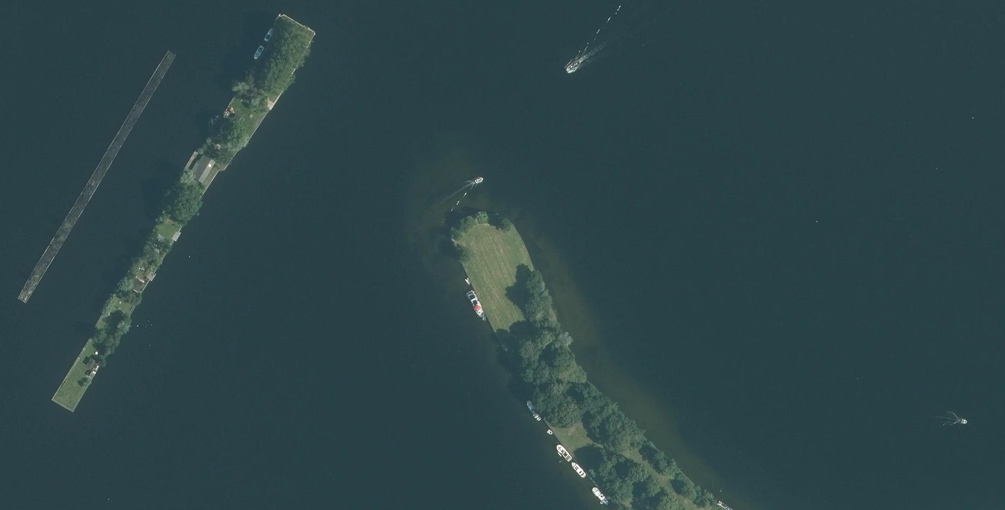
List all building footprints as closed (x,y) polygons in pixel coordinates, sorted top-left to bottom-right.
[(265,58),(262,64),(271,69),(274,63),(265,58)] [(247,89),(243,95),(254,102),(258,96),(247,89)] [(152,246),(150,251),(156,255),(159,251),(152,246)] [(134,281),(130,288),(138,293),(142,286),(134,281)] [(126,290),(124,295),(130,298),(133,293),(126,290)]
